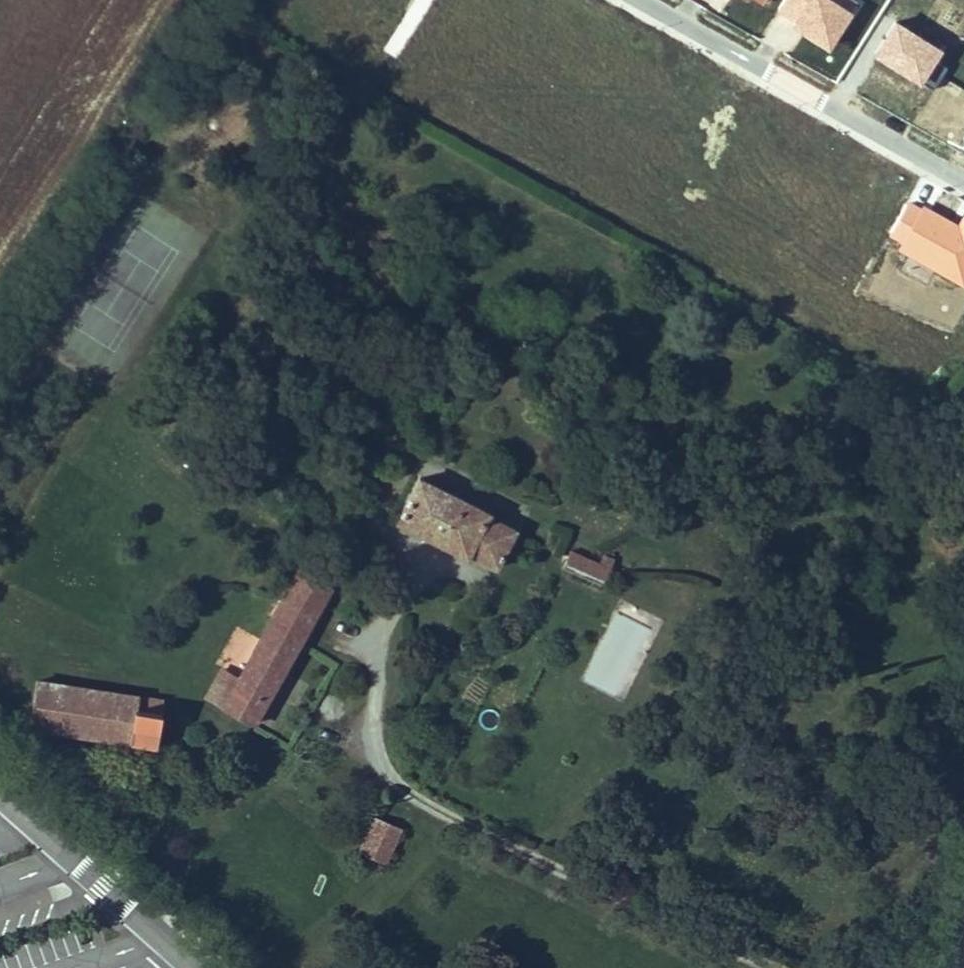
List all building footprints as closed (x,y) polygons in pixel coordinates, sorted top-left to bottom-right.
[(566,427),(567,430),(582,434),(585,425),(569,419),(566,427)] [(491,515),(420,480),(399,523),(469,558),(471,555),(498,569),(517,531),(490,517),(491,515)] [(572,551),(566,563),(606,582),(612,569),(572,551)] [(604,587),(606,582),(566,563),(564,569),(604,587)] [(224,709),(254,725),(330,586),(290,564),(278,587),(287,592),(256,650),(229,700),(224,709)] [(207,687),(229,700),(256,650),(234,638),(207,687)] [(31,726),(131,742),(138,698),(39,681),(31,726)] [(165,702),(138,698),(131,742),(158,747),(165,702)] [(385,864),(400,830),(377,819),(361,854),(385,864)]
